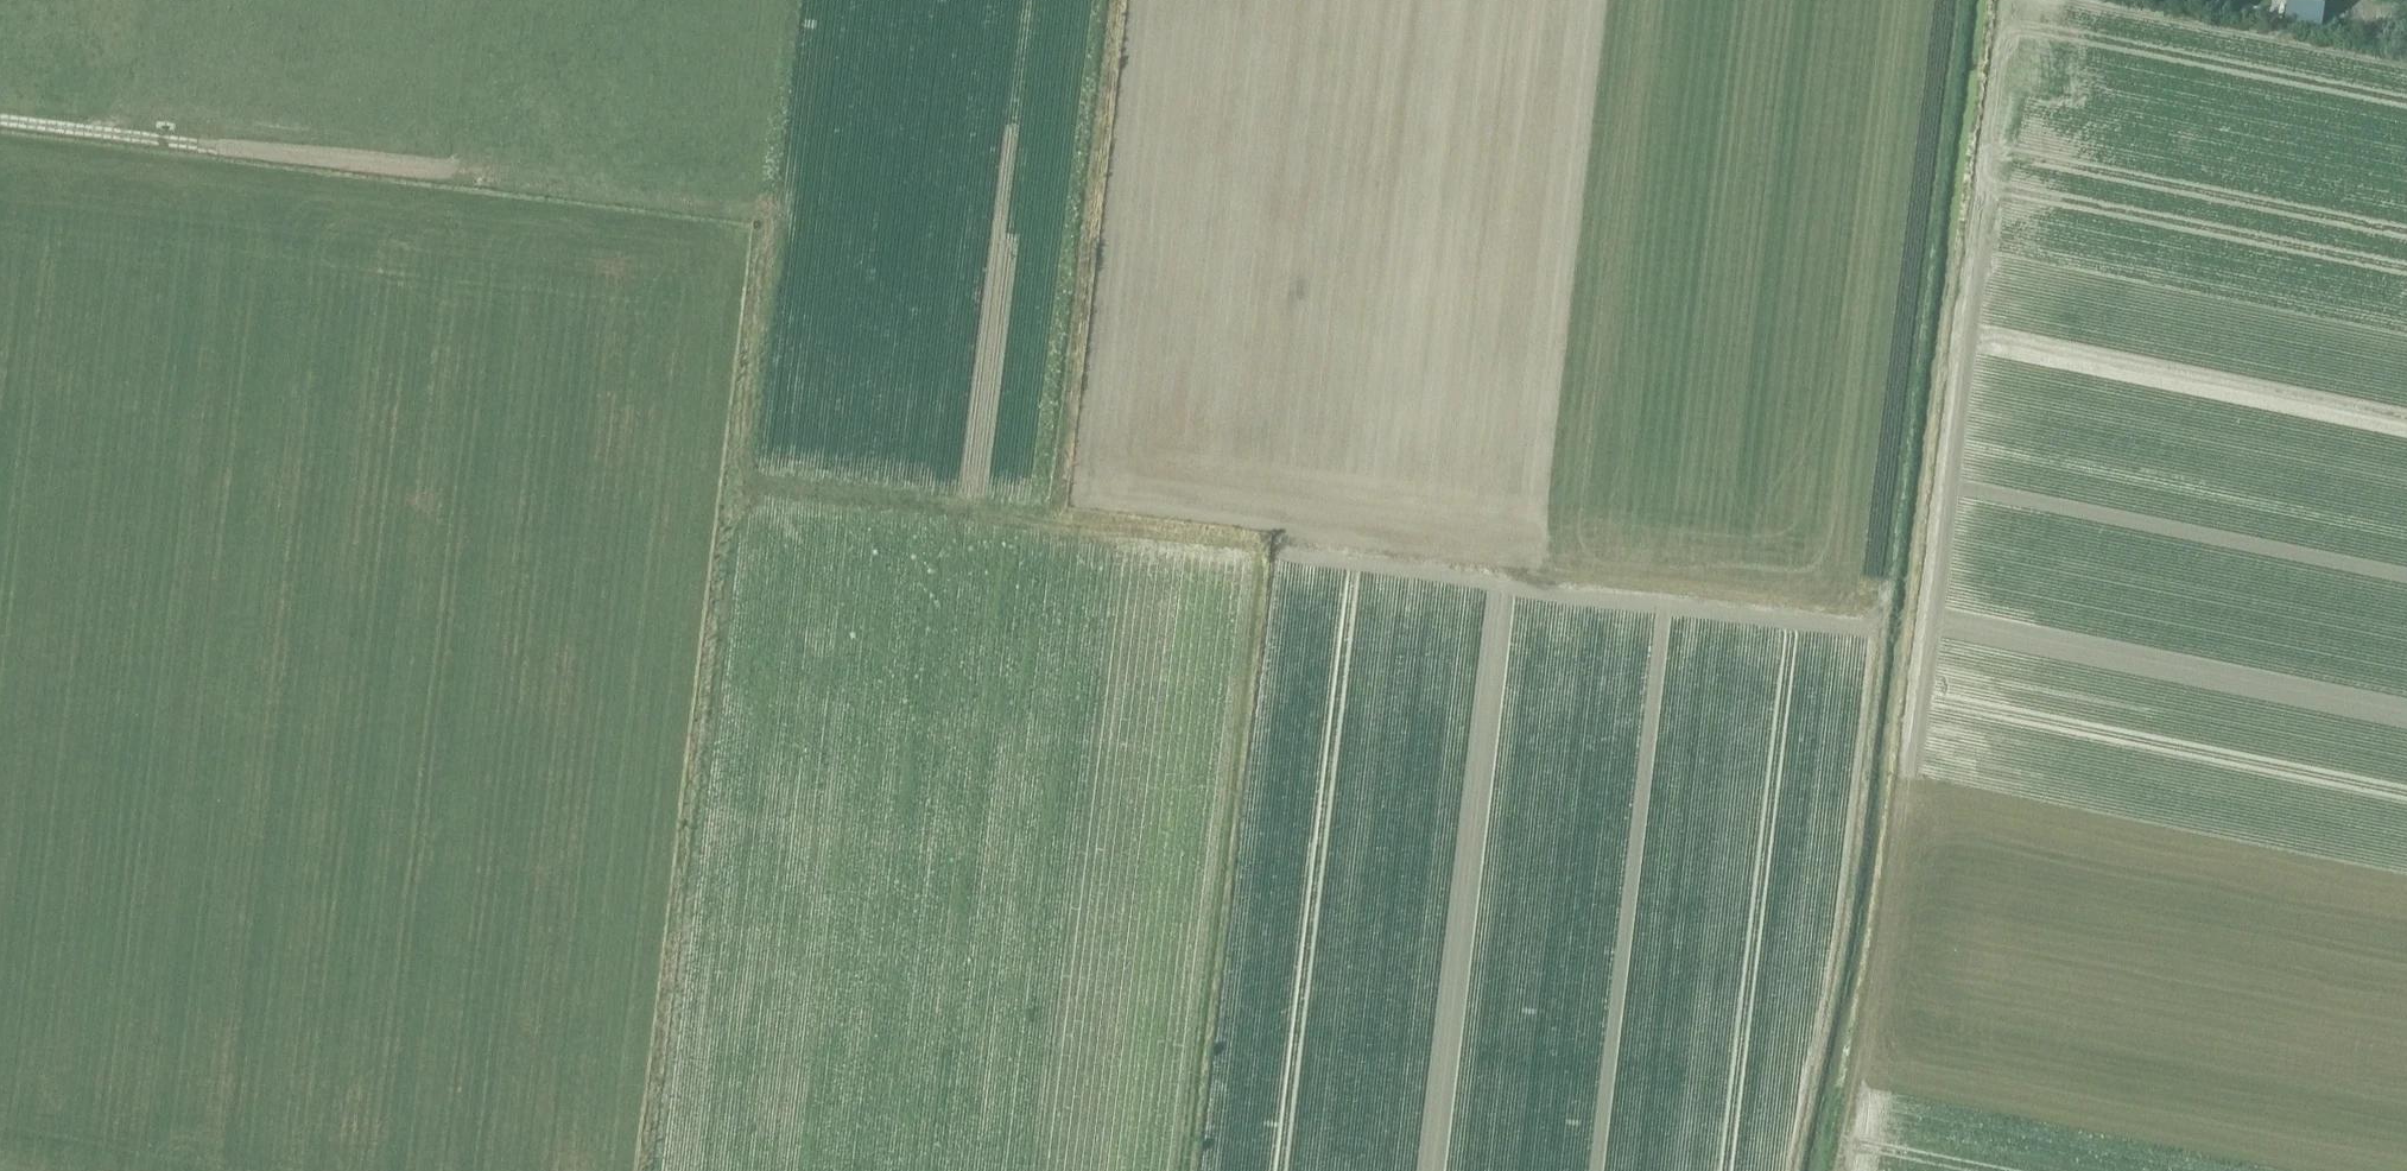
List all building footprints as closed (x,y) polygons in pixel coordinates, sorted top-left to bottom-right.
[(2284,22),(2320,29),(2326,0),(2288,0),(2284,22)]
